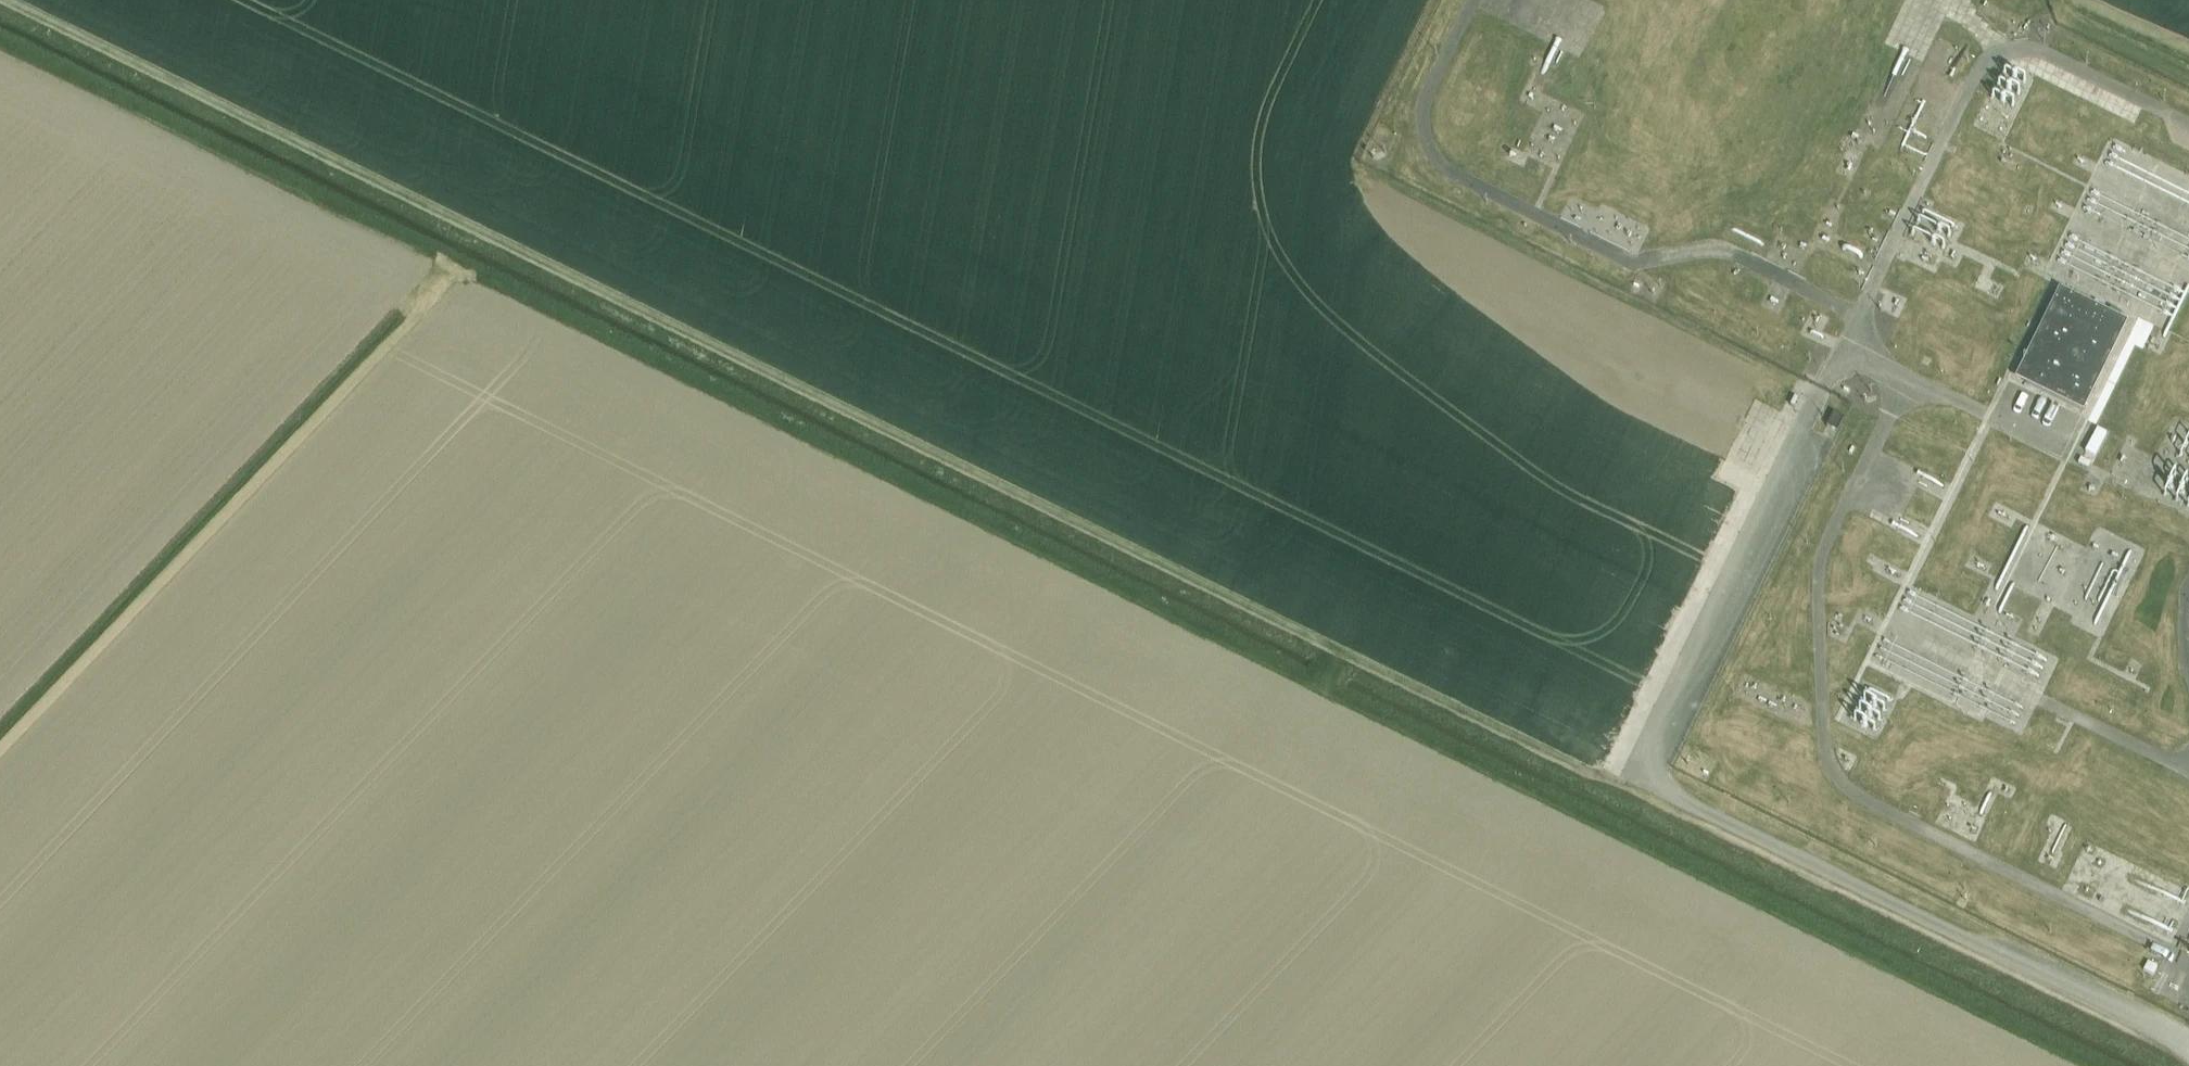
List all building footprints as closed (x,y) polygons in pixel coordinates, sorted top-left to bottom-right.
[(2085,412),(2093,396),(2129,322),(2061,288),(2016,378),(2053,396),(2085,412)] [(1838,431),(1846,417),(1836,412),(1827,427),(1838,431)] [(2010,587),(2008,611),(2032,613),(2033,601),(2023,599),(2024,588),(2010,587)]
